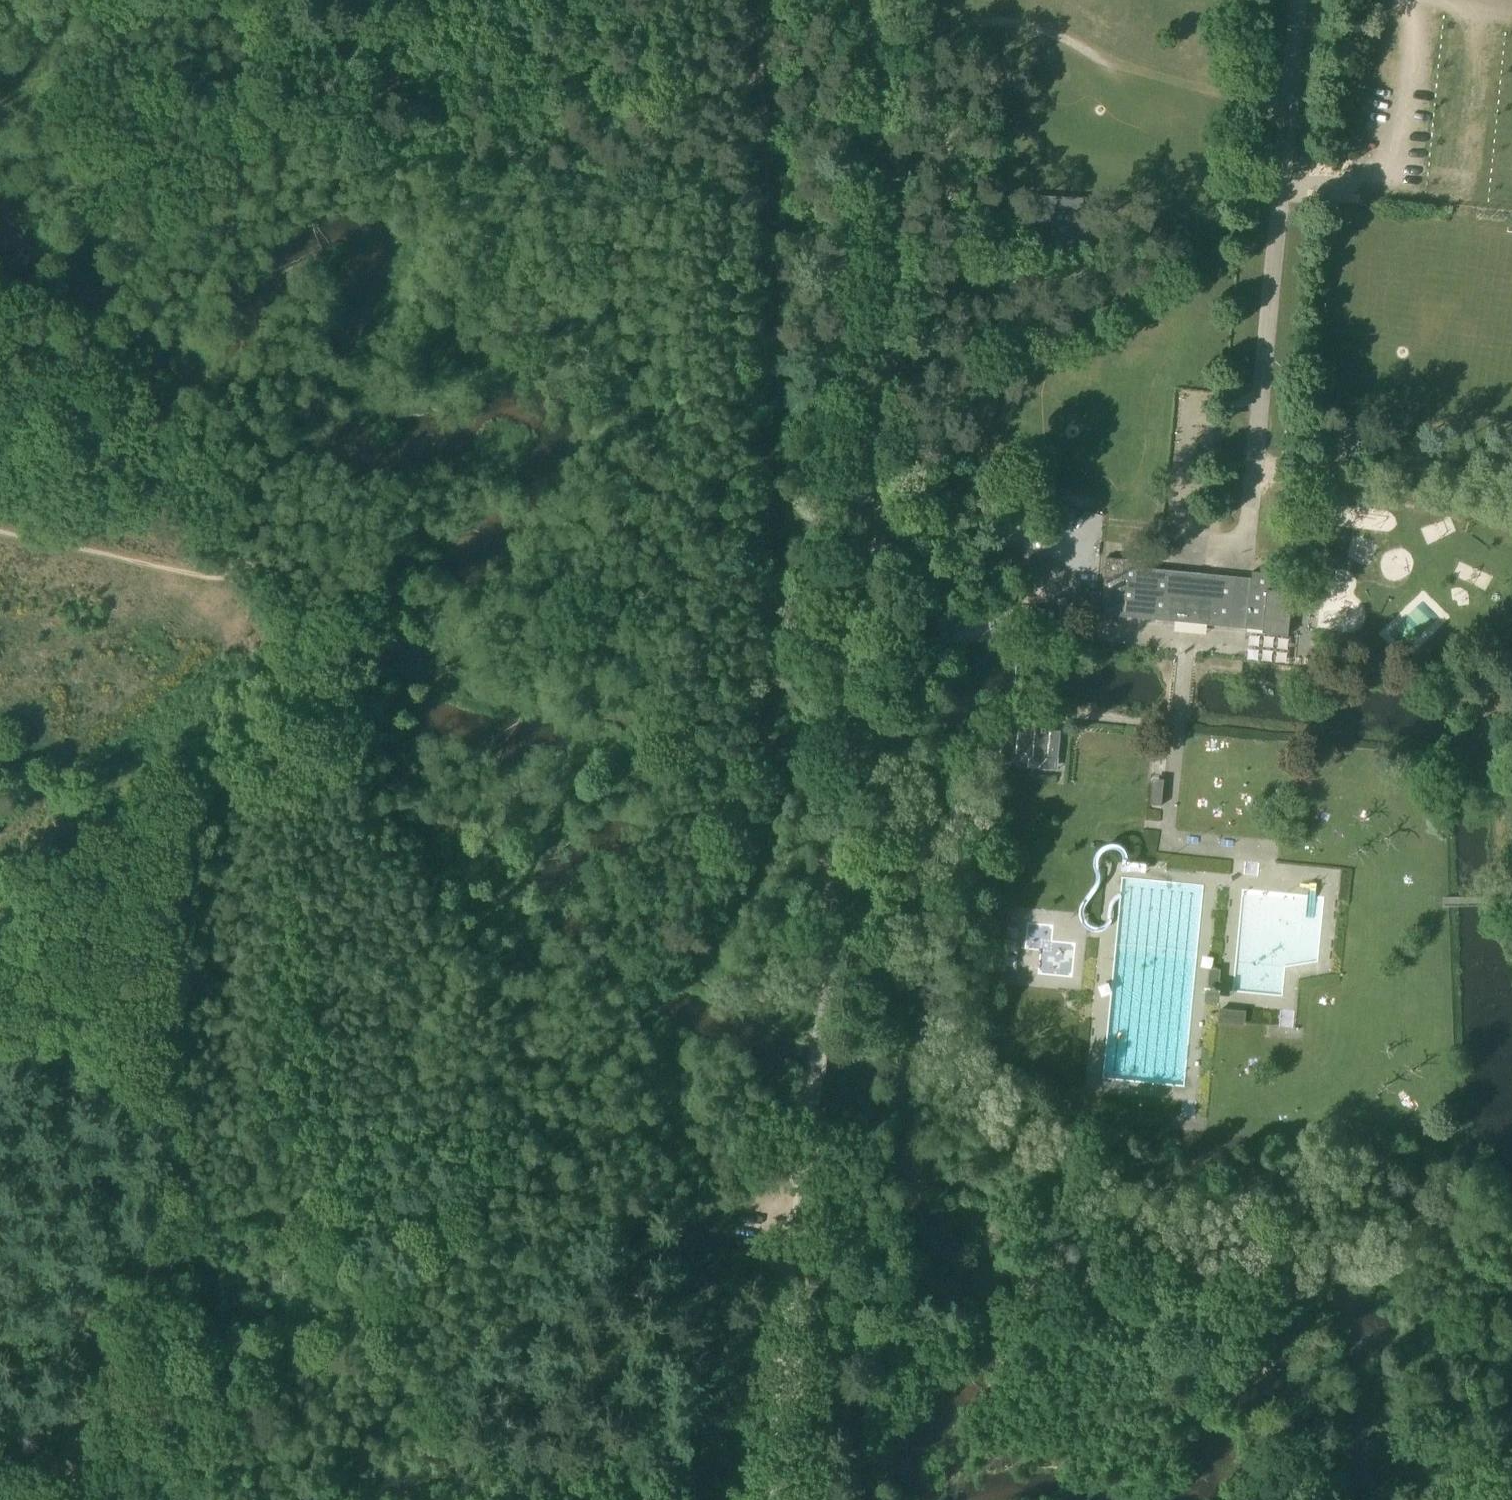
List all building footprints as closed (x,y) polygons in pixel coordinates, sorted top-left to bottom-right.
[(1041,162),(1020,162),(1020,173),(1040,174),(1041,162)] [(1058,196),(1058,163),(1042,163),(1042,175),(1021,175),(1021,183),(1041,183),(1041,195),(1058,196)] [(1019,185),(1019,194),(1040,193),(1040,184),(1019,185)] [(1052,225),(1052,249),(1082,249),(1083,225),(1081,225),(1052,225)] [(1181,582),(1181,573),(1141,569),(1142,561),(1107,558),(1101,615),(1136,618),(1136,617),(1247,627),(1247,629),(1248,629),(1248,628),(1263,630),(1263,633),(1289,636),(1293,594),(1295,594),(1297,576),(1260,572),(1252,572),(1252,580),(1211,576),(1210,585),(1181,582)] [(994,725),(991,753),(992,753),(991,764),(1019,766),(1020,755),(1059,759),(1062,731),(1055,730),(1055,727),(1047,726),(1048,712),(1020,709),(1018,727),(994,725)] [(1164,804),(1164,777),(1153,777),(1152,804),(1164,804)] [(1286,813),(1311,817),(1315,793),(1290,789),(1286,813)] [(1221,1007),(1220,1022),(1247,1024),(1247,1009),(1221,1007)]
